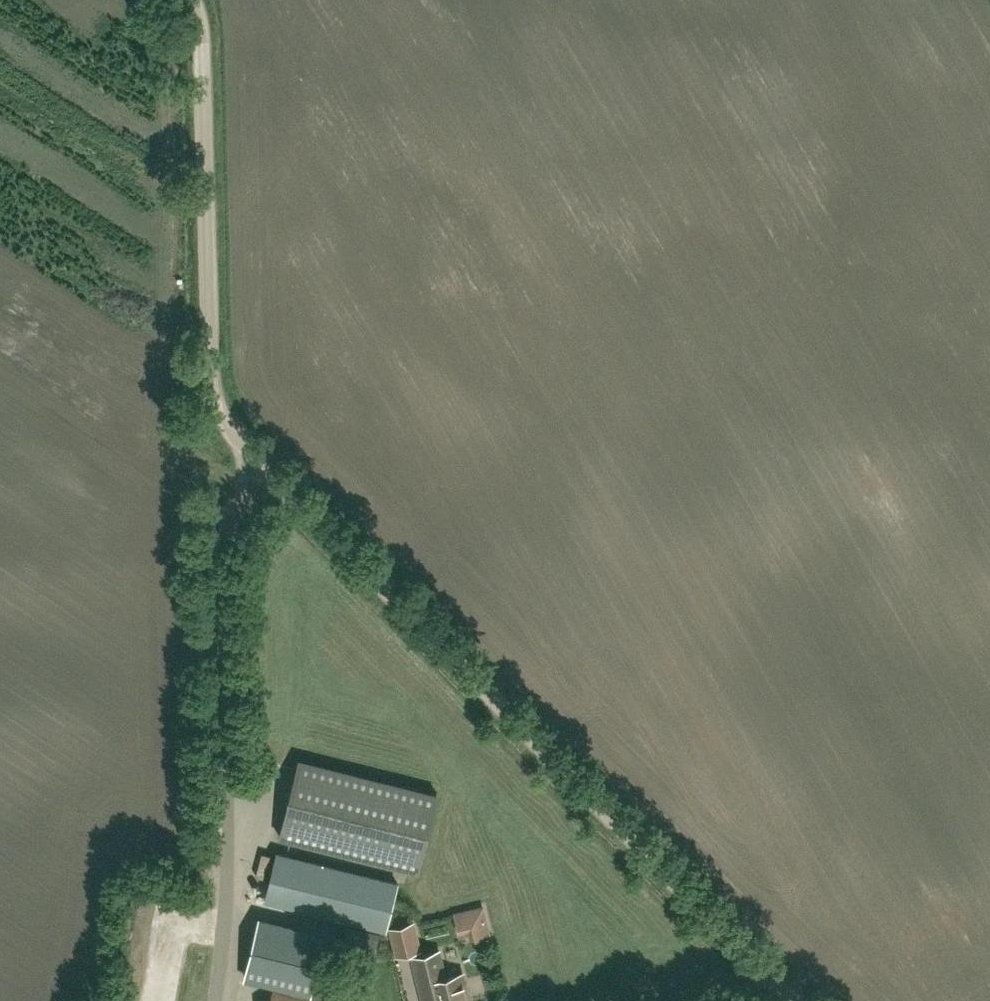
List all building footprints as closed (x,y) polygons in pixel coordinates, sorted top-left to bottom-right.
[(437,793),(300,758),(280,837),(417,872),(437,793)] [(397,883),(277,852),(265,900),(386,930),(397,883)] [(467,947),(498,938),(489,904),(458,912),(467,947)] [(389,929),(396,955),(413,951),(406,924),(389,929)] [(344,948),(375,956),(380,933),(349,926),(344,948)] [(309,994),(313,982),(313,983),(320,951),(256,936),(246,979),(309,994)] [(434,991),(436,1000),(469,1000),(462,973),(437,979),(430,953),(412,957),(421,994),(434,991)] [(313,983),(313,982),(309,994),(308,1000),(275,991),(272,1000),(334,1000),(337,990),(313,983)]
